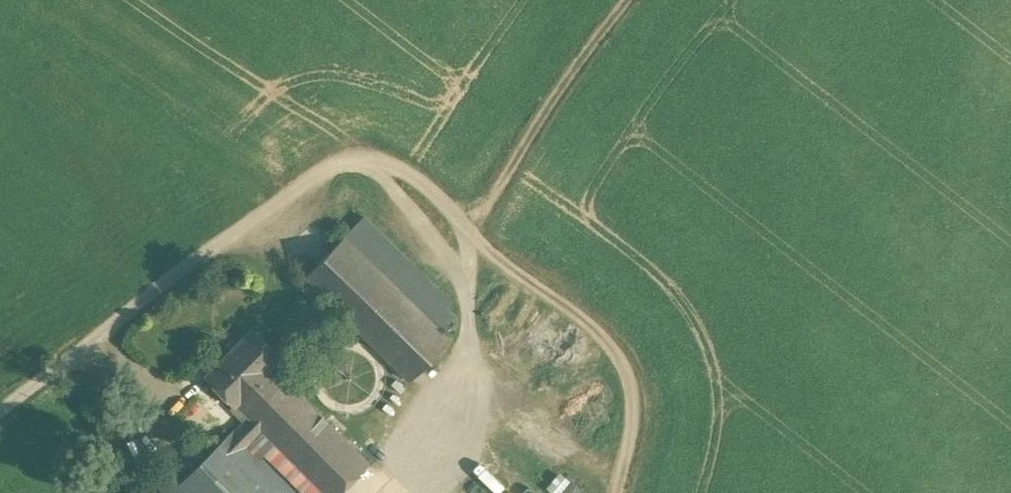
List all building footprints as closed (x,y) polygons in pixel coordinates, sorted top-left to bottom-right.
[(449,301),(364,217),(343,237),(430,321),(444,306),(449,301)] [(430,321),(343,237),(304,277),(410,380),(450,340),(439,330),(430,321)] [(444,306),(430,321),(439,330),(453,315),(444,306)] [(282,359),(252,329),(204,376),(235,407),(237,404),(249,416),(256,423),(294,386),(275,366),(282,359)] [(294,386),(256,423),(263,430),(272,440),(325,492),(339,492),(369,463),(294,386)] [(234,431),(233,430),(187,476),(170,492),(295,492),(257,454),(248,445),(263,430),(256,423),(249,416),(234,431)] [(263,430),(248,445),(257,454),(262,450),(266,446),(272,440),(263,430)] [(272,440),(266,446),(262,450),(305,492),(325,492),(272,440)] [(151,477),(167,492),(170,492),(187,476),(169,459),(151,477)] [(554,492),(575,492),(580,485),(558,469),(545,487),(554,492)]
